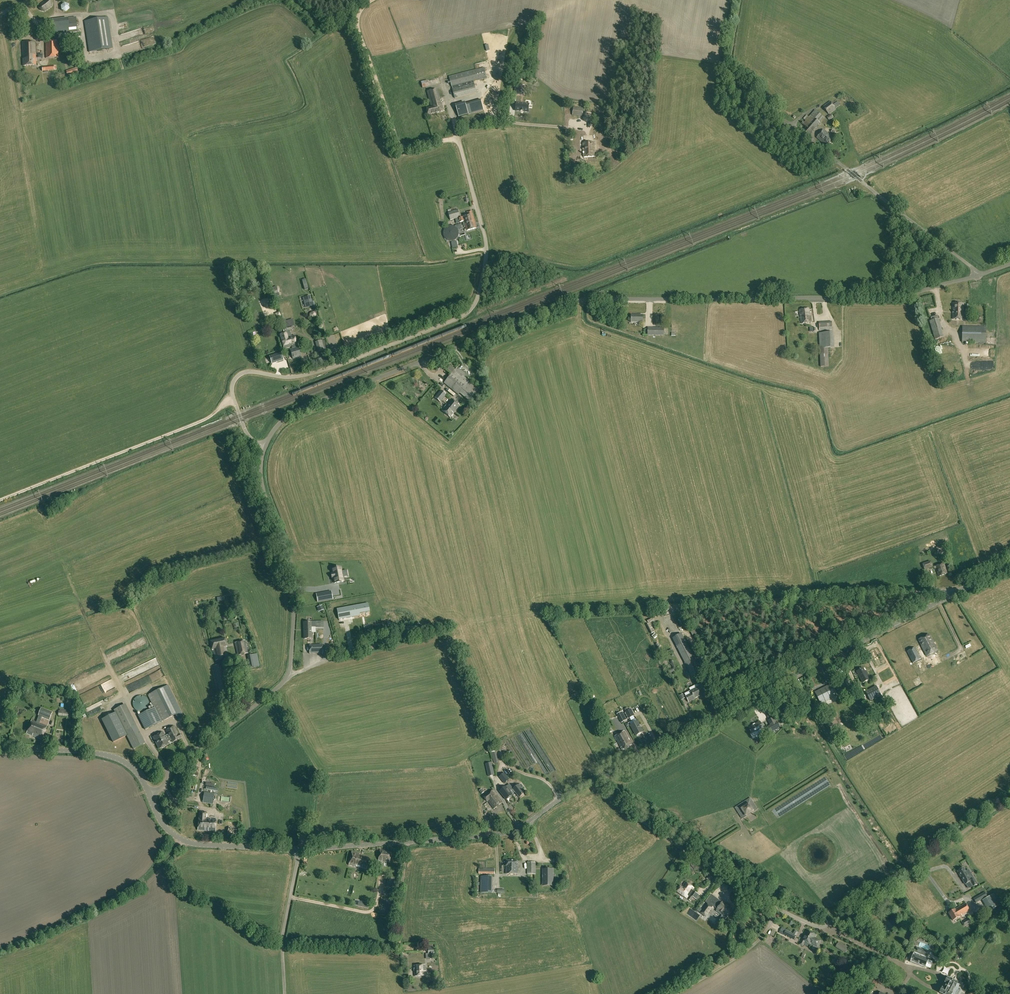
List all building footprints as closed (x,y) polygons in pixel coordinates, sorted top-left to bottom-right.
[(47,0),(40,5),(39,9),(41,11),(45,11),(52,6),(53,2),(51,0),(49,0),(47,0)] [(67,27),(52,29),(53,35),(77,32),(76,22),(75,18),(71,18),(71,23),(67,23),(67,27)] [(85,21),(89,52),(106,50),(101,19),(85,21)] [(502,52),(507,41),(502,38),(497,49),(502,52)] [(58,58),(58,41),(46,42),(46,58),(58,58)] [(36,65),(35,42),(22,42),(23,66),(36,65)] [(477,93),(474,82),(487,78),(484,67),(449,77),(455,98),(477,93)] [(515,85),(514,94),(515,94),(524,95),(525,86),(515,85)] [(444,111),(442,104),(441,104),(437,89),(427,92),(431,108),(426,109),(428,115),(444,111)] [(455,106),(458,117),(483,110),(480,99),(455,106)] [(836,109),(835,108),(840,105),(838,101),(833,105),(830,102),(823,106),(829,115),(836,109)] [(529,112),(530,104),(517,103),(516,111),(529,112)] [(584,108),(574,107),(573,115),(583,116),(584,108)] [(820,123),(819,122),(824,117),(815,110),(809,117),(807,115),(804,119),(806,121),(804,123),(803,121),(801,123),(807,127),(803,131),(809,136),(820,123)] [(817,138),(822,142),(829,134),(824,130),(817,138)] [(827,147),(834,139),(829,134),(822,142),(827,147)] [(595,157),(595,150),(594,150),(594,142),(583,143),(584,157),(595,157)] [(452,211),(448,212),(450,220),(460,217),(458,209),(454,211),(452,211)] [(473,214),(472,214),(471,211),(467,212),(468,215),(463,217),(459,218),(460,223),(464,222),(467,231),(476,228),(473,214)] [(446,228),(445,228),(445,229),(444,230),(444,231),(444,232),(444,233),(443,233),(444,234),(444,235),(444,236),(444,237),(445,238),(446,239),(447,240),(448,240),(449,241),(450,241),(451,241),(452,241),(453,241),(454,241),(455,240),(456,240),(456,239),(457,238),(458,237),(458,236),(459,236),(459,235),(459,234),(459,233),(459,232),(459,231),(458,230),(458,229),(457,229),(457,228),(456,227),(455,226),(454,226),(453,226),(452,225),(451,226),(449,226),(448,226),(447,227),(446,227),(446,228)] [(305,308),(315,305),(314,301),(312,302),(310,295),(303,297),(305,308)] [(270,301),(263,302),(265,314),(272,313),(270,301)] [(963,319),(963,303),(953,303),(953,319),(963,319)] [(812,322),(811,316),(810,316),(809,309),(799,310),(801,324),(812,322)] [(932,320),(929,321),(935,340),(944,337),(939,318),(938,318),(937,315),(931,317),(932,320)] [(293,359),(301,356),(298,348),(295,348),(295,346),(297,345),(294,335),(291,336),(289,330),(292,329),(291,327),(295,326),(293,319),(284,322),(286,328),(283,329),(284,332),(283,332),(284,334),(280,335),(284,349),(291,347),(292,349),(290,350),(293,359)] [(819,322),(819,330),(832,329),(832,321),(819,322)] [(986,343),(986,327),(963,326),(962,342),(986,343)] [(664,335),(664,327),(648,327),(648,335),(664,335)] [(828,348),(833,348),(832,333),(819,333),(821,367),(829,366),(828,348)] [(325,351),(322,343),(321,340),(315,342),(319,353),(325,351)] [(270,356),(272,363),(283,360),(281,353),(270,356)] [(478,389),(455,370),(444,383),(458,395),(460,393),(469,401),(478,389)] [(446,395),(441,390),(435,398),(440,402),(446,395)] [(460,406),(451,399),(441,411),(450,418),(460,406)] [(932,567),(930,561),(923,564),(925,570),(932,567)] [(947,573),(944,564),(936,567),(939,576),(947,573)] [(341,567),(333,568),(335,583),(344,581),(343,577),(345,577),(344,571),(342,571),(341,567)] [(331,591),(316,594),(318,602),(333,599),(331,591)] [(368,603),(337,609),(339,619),(355,617),(354,616),(360,615),(359,614),(370,612),(368,603)] [(654,634),(658,632),(653,620),(648,622),(654,634)] [(312,622),(303,622),(304,631),(304,639),(312,639),(312,633),(316,633),(316,628),(314,628),(314,625),(313,625),(313,622),(312,622)] [(411,626),(402,628),(403,636),(413,633),(411,626)] [(702,674),(685,640),(681,633),(672,638),(693,679),(702,674)] [(937,650),(932,641),(929,635),(919,640),(922,646),(921,646),(926,656),(937,650)] [(229,658),(226,646),(227,646),(225,638),(210,642),(212,650),(212,651),(213,651),(215,661),(229,658)] [(248,653),(245,641),(235,643),(238,656),(248,653)] [(323,653),(322,644),(309,645),(310,654),(323,653)] [(921,659),(915,648),(907,652),(913,663),(921,659)] [(248,656),(250,668),(259,666),(257,654),(248,656)] [(222,664),(214,666),(220,694),(226,693),(222,675),(224,674),(222,664)] [(870,679),(867,673),(866,673),(863,668),(857,671),(863,683),(869,679),(870,679)] [(855,693),(848,680),(842,683),(849,696),(855,693)] [(831,684),(815,692),(821,704),(838,696),(831,684)] [(154,708),(138,715),(145,730),(160,723),(175,715),(178,720),(184,717),(168,685),(148,695),(154,708)] [(707,693),(702,685),(691,691),(692,693),(686,696),(689,702),(695,699),(695,698),(702,694),(703,695),(707,693)] [(870,701),(876,698),(881,695),(877,686),(866,692),(870,701)] [(147,698),(146,697),(145,697),(145,696),(144,696),(143,696),(142,695),(141,695),(140,696),(139,696),(138,696),(137,696),(136,697),(135,698),(135,699),(134,699),(134,700),(133,701),(133,702),(133,703),(133,704),(133,705),(133,706),(134,707),(134,708),(135,708),(135,709),(136,710),(137,711),(138,711),(139,711),(140,711),(141,711),(142,711),(143,711),(144,711),(145,710),(146,709),(147,709),(147,708),(148,708),(148,707),(148,706),(149,706),(149,705),(149,704),(149,703),(149,702),(149,701),(148,701),(148,700),(148,699),(147,699),(147,698)] [(134,749),(145,743),(136,725),(134,726),(124,705),(114,710),(115,713),(102,720),(113,742),(127,735),(134,749)] [(41,708),(38,715),(41,716),(49,720),(52,712),(41,708)] [(635,715),(631,709),(629,710),(627,708),(624,709),(626,712),(625,712),(629,719),(635,715)] [(622,711),(617,714),(622,723),(627,720),(622,711)] [(779,727),(774,717),(768,720),(771,726),(767,728),(769,732),(773,730),(779,727)] [(42,739),(47,726),(32,720),(26,734),(32,736),(42,739)] [(607,722),(602,725),(606,731),(611,728),(607,722)] [(638,734),(639,735),(641,734),(641,733),(643,732),(637,722),(631,725),(636,735),(638,734)] [(764,729),(760,722),(749,728),(752,735),(764,729)] [(166,730),(168,735),(166,735),(169,741),(171,740),(173,742),(179,739),(181,738),(180,734),(178,735),(174,726),(166,730)] [(632,745),(625,731),(615,736),(622,750),(632,745)] [(167,742),(169,741),(166,735),(165,736),(163,733),(153,737),(159,749),(169,744),(167,742)] [(492,765),(486,767),(488,776),(495,775),(492,765)] [(504,773),(499,777),(504,784),(510,779),(504,773)] [(506,787),(500,791),(506,800),(512,796),(511,795),(515,792),(519,797),(525,793),(522,788),(523,788),(523,786),(522,784),(520,784),(519,785),(514,789),(510,784),(506,787)] [(502,803),(496,795),(497,794),(493,790),(484,797),(487,801),(488,801),(494,809),(502,803)] [(203,803),(213,804),(214,793),(204,792),(203,803)] [(750,798),(735,808),(742,819),(757,809),(750,798)] [(198,830),(207,831),(207,819),(206,819),(206,813),(199,812),(199,817),(198,830)] [(216,819),(207,819),(207,831),(215,831),(216,819)] [(380,852),(378,860),(390,862),(391,854),(392,851),(389,851),(380,849),(380,852)] [(366,869),(369,858),(359,855),(359,854),(352,852),(349,865),(355,867),(355,866),(366,869)] [(518,866),(518,861),(506,861),(506,866),(506,874),(518,874),(518,866)] [(964,868),(958,871),(958,873),(962,879),(963,880),(965,884),(969,882),(972,887),(973,886),(977,884),(974,879),(971,881),(968,875),(971,873),(969,870),(966,871),(964,868)] [(553,869),(543,869),(543,883),(553,883),(553,869)] [(493,877),(492,877),(481,877),(481,893),(493,894),(493,877)] [(687,898),(694,888),(685,882),(682,887),(680,886),(676,891),(687,898)] [(693,897),(695,898),(698,894),(694,890),(688,899),(691,901),(693,897)] [(974,899),(976,903),(988,896),(985,892),(974,899)] [(993,895),(983,901),(989,911),(999,905),(993,895)] [(712,907),(713,906),(717,909),(727,916),(732,909),(722,902),(714,896),(708,904),(712,907)] [(700,913),(706,917),(713,908),(712,907),(708,904),(707,903),(700,913)] [(970,910),(966,903),(955,909),(949,913),(953,920),(959,917),(959,916),(970,910)] [(689,915),(698,921),(701,917),(693,910),(689,915)] [(797,935),(786,930),(786,929),(782,927),(779,933),(784,934),(795,940),(797,935)] [(801,939),(798,944),(803,946),(804,944),(808,946),(809,944),(811,945),(811,944),(817,947),(820,941),(815,938),(816,935),(807,930),(802,940),(801,939)] [(914,954),(912,961),(925,966),(928,959),(914,954)] [(426,971),(425,965),(414,966),(414,976),(424,975),(424,971),(426,971)] [(940,993),(942,993),(952,993),(957,983),(948,978),(945,983),(947,984),(944,989),(942,989),(940,993)]
